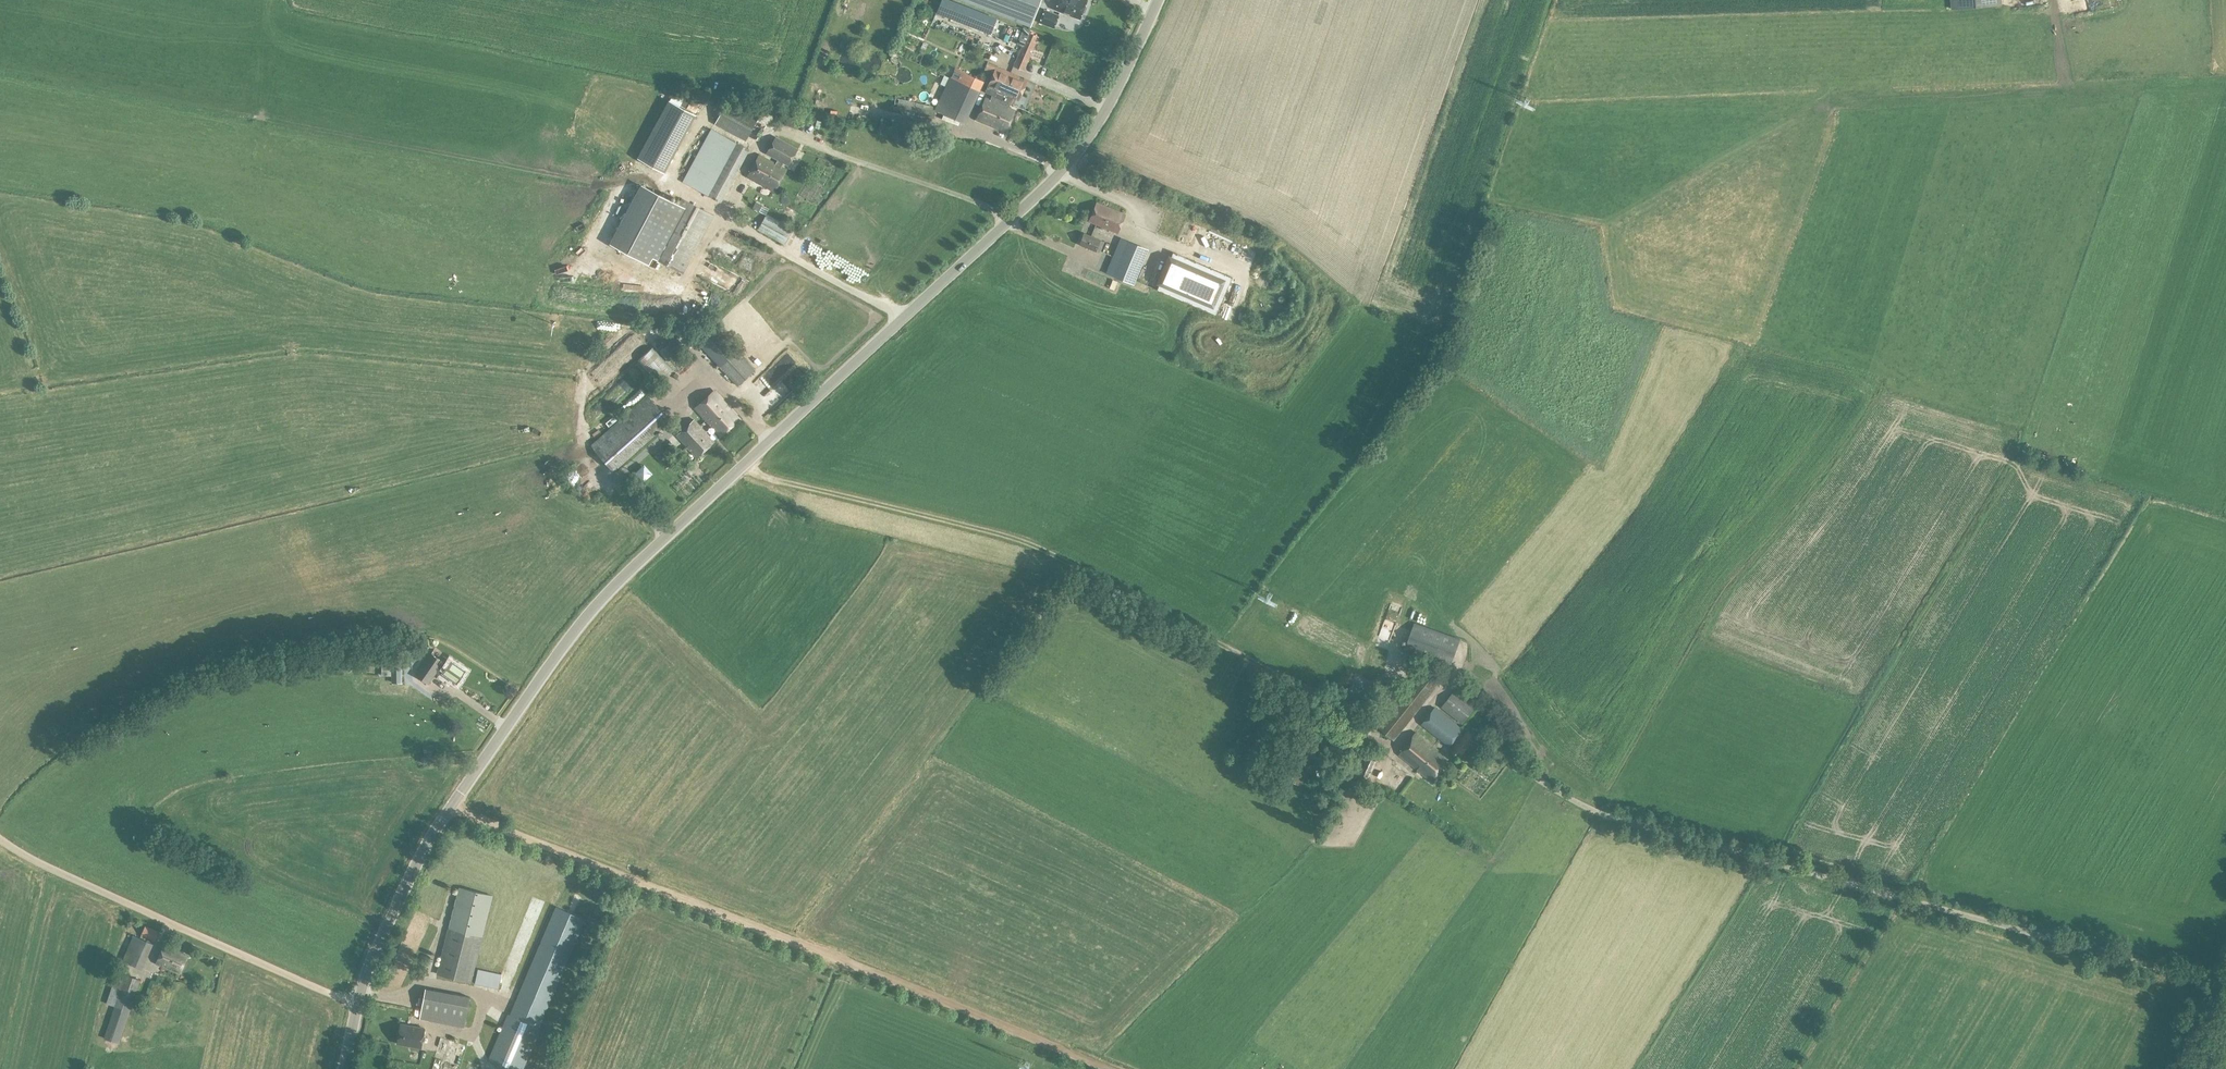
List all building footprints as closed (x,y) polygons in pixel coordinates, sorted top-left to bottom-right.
[(938,13),(969,24),(975,10),(949,0),(943,0),(938,13)] [(959,0),(1030,27),(1039,0),(959,0)] [(1056,9),(1082,18),(1088,0),(1059,0),(1056,9)] [(2002,4),(2002,0),(1952,0),(1952,9),(2002,4)] [(1039,22),(1054,28),(1059,15),(1044,9),(1039,22)] [(975,10),(969,24),(990,32),(995,18),(975,10)] [(1024,28),(1024,30),(1020,39),(1018,44),(1022,45),(1014,66),(1025,70),(1038,37),(1028,33),(1030,30),(1024,28)] [(1010,74),(1003,71),(987,64),(985,70),(992,73),(985,91),(993,95),(1000,98),(1010,74)] [(956,68),(951,78),(979,91),(983,81),(956,68)] [(1026,81),(1010,74),(1000,98),(1010,103),(1012,98),(1018,101),(1026,81)] [(951,78),(950,77),(935,110),(964,123),(979,91),(951,78)] [(1044,87),(1046,80),(1039,78),(1036,84),(1044,87)] [(1000,98),(993,95),(991,100),(986,98),(977,120),(1005,131),(1014,110),(1008,107),(1010,103),(1000,98)] [(746,140),(759,116),(728,100),(715,124),(746,140)] [(784,110),(781,118),(791,122),(794,114),(784,110)] [(698,190),(726,138),(711,130),(683,182),(698,190)] [(767,153),(778,159),(784,162),(788,164),(796,149),(776,137),(767,153)] [(748,150),(726,138),(698,190),(720,202),(748,150)] [(775,164),(759,155),(748,176),(775,191),(786,170),(781,167),(784,162),(778,159),(775,164)] [(819,177),(826,182),(832,172),(826,168),(819,177)] [(652,256),(680,205),(643,185),(611,243),(649,263),(653,257),(652,256)] [(778,199),(766,199),(766,207),(778,207),(778,199)] [(682,200),(680,205),(652,256),(653,257),(683,273),(713,217),(682,200)] [(1124,214),(1097,203),(1090,221),(1117,232),(1124,214)] [(1052,214),(1059,210),(1056,205),(1049,209),(1052,214)] [(1194,248),(1202,227),(1159,210),(1151,231),(1194,248)] [(766,215),(757,230),(783,245),(792,229),(766,215)] [(1207,231),(1202,247),(1212,251),(1213,249),(1223,252),(1228,238),(1207,231)] [(1084,233),(1079,244),(1099,252),(1104,241),(1084,233)] [(1239,242),(1229,250),(1235,257),(1245,249),(1239,242)] [(1139,268),(1146,251),(1126,243),(1119,259),(1139,268)] [(1232,277),(1173,252),(1171,257),(1169,256),(1157,284),(1159,284),(1157,289),(1216,315),(1232,277)] [(736,254),(733,263),(756,271),(759,262),(736,254)] [(1263,268),(1265,256),(1258,255),(1256,266),(1263,268)] [(1074,266),(1076,258),(1069,256),(1067,264),(1074,266)] [(1139,268),(1119,259),(1112,275),(1133,284),(1139,268)] [(1246,274),(1244,280),(1257,284),(1260,273),(1253,271),(1251,276),(1246,274)] [(1113,280),(1109,288),(1114,290),(1117,281),(1113,280)] [(1299,288),(1296,292),(1303,298),(1306,293),(1299,288)] [(754,370),(714,326),(697,342),(737,385),(754,370)] [(660,352),(669,362),(686,347),(676,337),(660,352)] [(696,368),(707,362),(698,344),(686,350),(696,368)] [(653,347),(637,361),(656,385),(673,371),(653,347)] [(624,352),(601,370),(606,376),(629,358),(624,352)] [(781,352),(750,381),(760,391),(791,362),(781,352)] [(765,397),(775,405),(800,373),(790,365),(765,397)] [(614,383),(608,388),(614,394),(619,389),(614,383)] [(720,436),(739,418),(715,391),(695,408),(720,436)] [(614,470),(670,420),(647,395),(591,445),(614,470)] [(697,457),(714,441),(694,419),(677,435),(697,457)] [(689,469),(685,472),(690,477),(693,474),(689,469)] [(1383,624),(1393,627),(1400,604),(1389,601),(1383,624)] [(1319,617),(1313,630),(1321,634),(1328,621),(1319,617)] [(1451,668),(1461,639),(1415,622),(1404,651),(1451,668)] [(413,636),(394,637),(395,644),(401,643),(401,645),(414,645),(413,636)] [(1376,639),(1375,644),(1387,648),(1388,643),(1376,639)] [(429,683),(437,671),(448,679),(449,677),(457,682),(465,670),(451,661),(446,668),(441,665),(443,662),(431,653),(416,675),(429,683)] [(401,656),(382,656),(382,666),(392,666),(392,675),(392,682),(401,682),(401,656)] [(1422,673),(1378,729),(1390,738),(1434,682),(1422,673)] [(1455,690),(1441,707),(1463,724),(1476,707),(1455,690)] [(1453,741),(1459,734),(1464,728),(1435,706),(1421,724),(1449,746),(1453,741)] [(1462,737),(1456,744),(1451,750),(1460,757),(1476,737),(1468,730),(1462,737)] [(1432,780),(1449,757),(1417,732),(1399,754),(1432,780)] [(1459,734),(1453,741),(1456,744),(1462,737),(1459,734)] [(1233,753),(1249,762),(1256,749),(1239,740),(1233,753)] [(1352,791),(1362,795),(1377,761),(1367,757),(1358,777),(1352,774),(1349,781),(1355,784),(1352,791)] [(471,982),(480,946),(492,894),(458,886),(437,974),(471,982)] [(509,1068),(524,1068),(541,1027),(540,1027),(586,919),(556,906),(509,1014),(508,1013),(488,1060),(509,1068)] [(155,941),(159,931),(146,924),(141,935),(155,941)] [(122,960),(142,969),(154,943),(134,934),(122,960)] [(187,954),(165,945),(157,963),(179,973),(187,954)] [(478,969),(475,983),(493,987),(496,973),(478,969)] [(118,1043),(139,980),(117,973),(107,1003),(115,1006),(104,1039),(118,1043)] [(426,988),(421,1016),(465,1023),(470,996),(426,988)] [(421,1048),(425,1028),(401,1023),(397,1043),(421,1048)] [(429,1068),(457,1068),(464,1044),(439,1037),(429,1068)]
